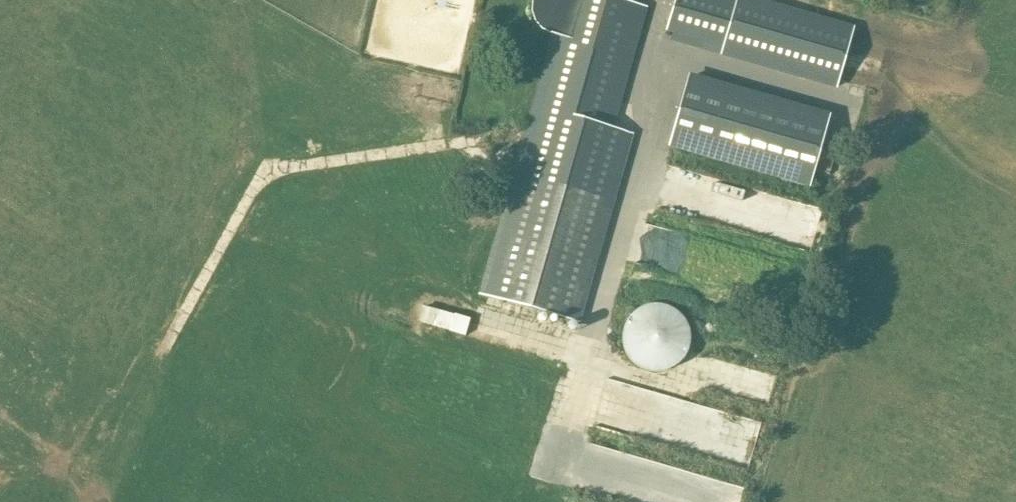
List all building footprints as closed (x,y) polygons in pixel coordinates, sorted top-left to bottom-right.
[(514,175),(481,294),(579,321),(613,203),(633,132),(614,126),(647,6),(623,0),(534,0),(533,1),(532,12),(535,21),(542,28),(550,33),(549,39),(553,40),(514,175)] [(723,48),(720,56),(836,89),(855,25),(766,0),(737,0),(737,1),(733,0),(675,0),(666,31),(669,32),(667,41),(714,55),(717,46),(723,48)] [(825,112),(689,74),(668,147),(810,187),(825,133),(830,114),(825,112)] [(422,304),(417,321),(465,336),(470,319),(422,304)] [(662,306),(652,306),(642,309),(633,314),(627,322),(623,332),(623,342),(626,352),(631,361),(639,367),(649,371),(660,371),(671,367),(680,360),(686,351),(688,339),(687,328),(681,318),(673,311),(662,306)]
